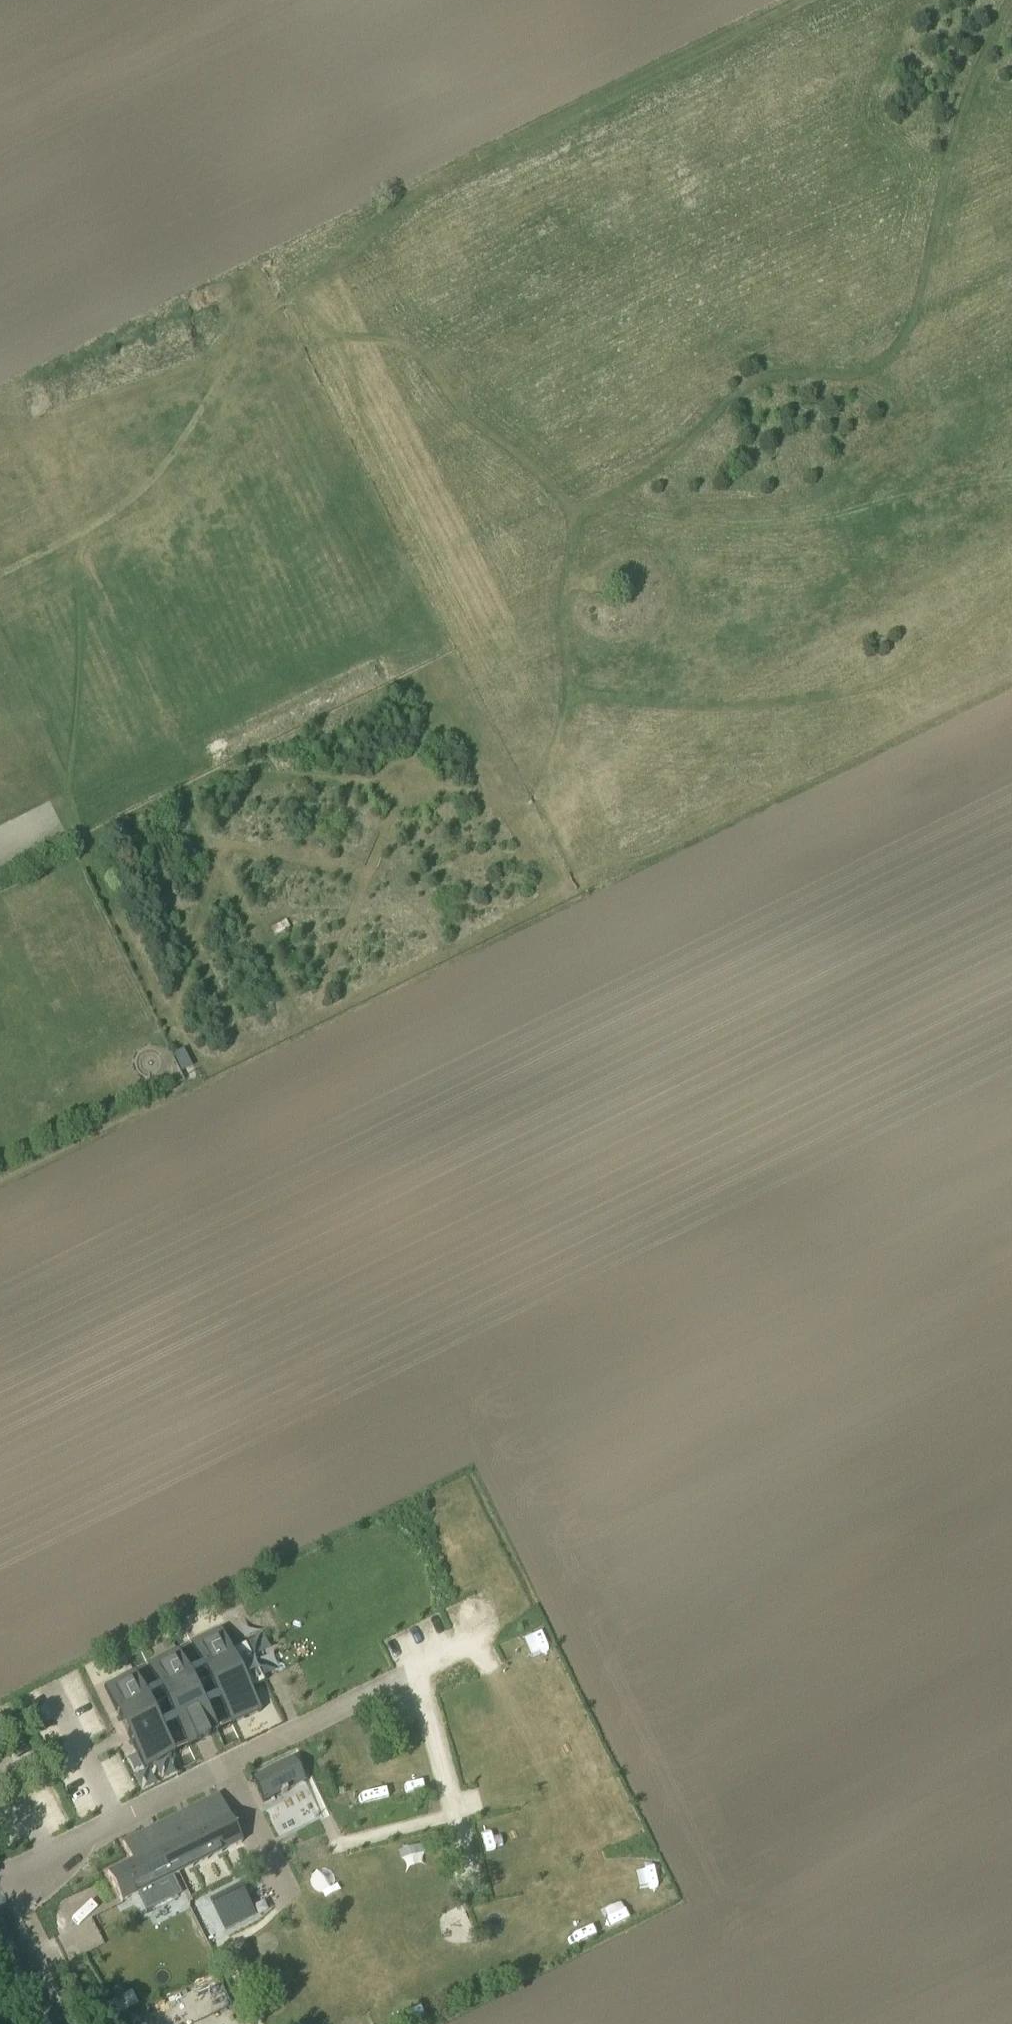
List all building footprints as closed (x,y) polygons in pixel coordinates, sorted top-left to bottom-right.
[(172,1052),(179,1070),(190,1066),(182,1048),(172,1052)] [(134,1672),(104,1687),(145,1769),(175,1754),(163,1730),(176,1723),(188,1748),(196,1743),(196,1744),(198,1743),(198,1742),(207,1737),(208,1738),(210,1737),(209,1737),(218,1732),(206,1708),(219,1702),(231,1726),(261,1711),(220,1629),(190,1644),(202,1668),(189,1675),(177,1650),(147,1665),(159,1690),(146,1696),(134,1672)] [(293,1758),(251,1779),(263,1803),(281,1794),(282,1795),(287,1793),(286,1791),(305,1782),(293,1758)] [(132,1861),(107,1873),(122,1902),(138,1894),(146,1911),(172,1898),(163,1881),(179,1874),(236,1845),(242,1842),(218,1795),(123,1842),(132,1861)] [(240,1885),(210,1900),(225,1931),(255,1915),(240,1885)]
